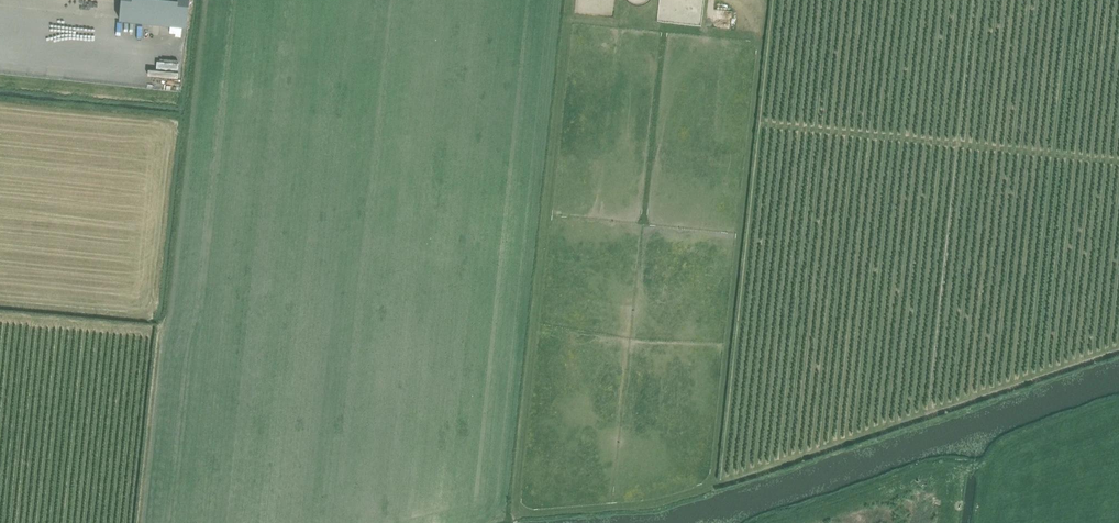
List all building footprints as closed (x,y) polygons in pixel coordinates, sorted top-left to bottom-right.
[(120,19),(188,26),(190,0),(122,0),(120,19)] [(762,0),(751,0),(749,9),(760,10),(762,0)]
